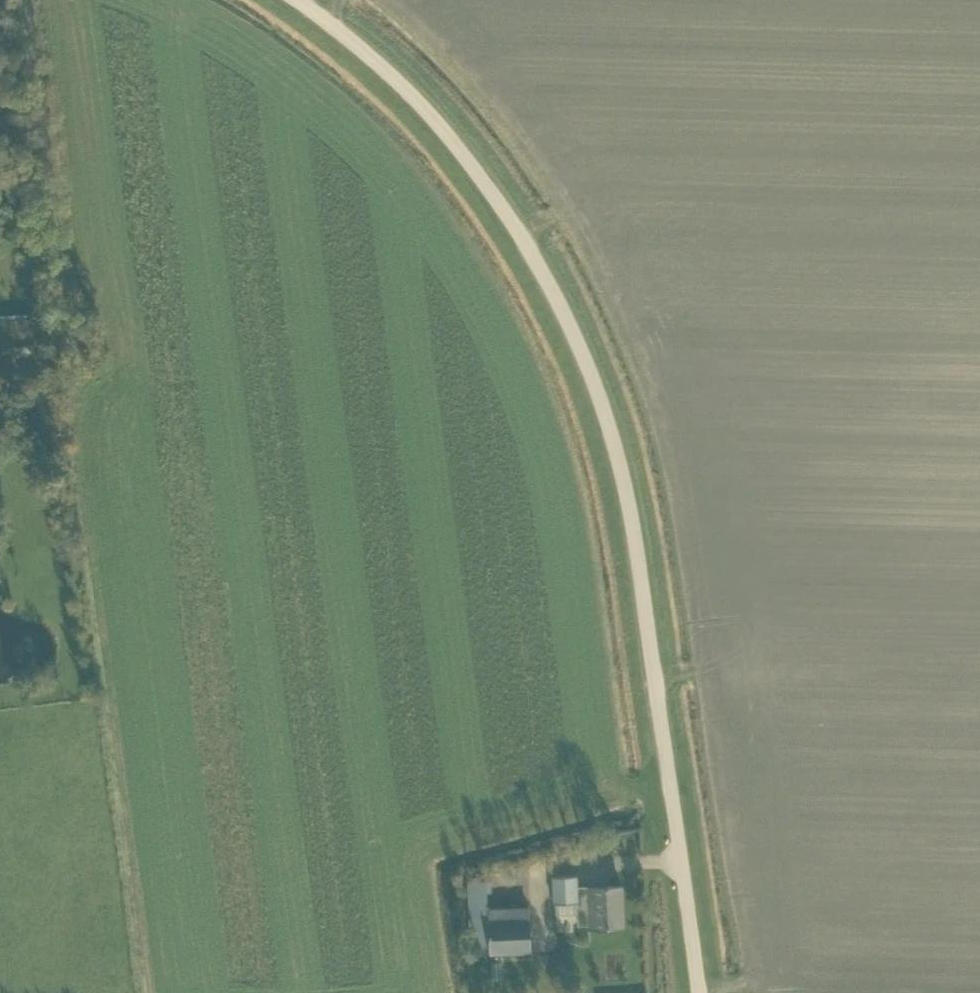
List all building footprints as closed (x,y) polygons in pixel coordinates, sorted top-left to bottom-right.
[(0,335),(1,353),(35,352),(34,337),(23,338),(23,334),(0,335)] [(580,923),(589,923),(590,926),(625,925),(624,885),(587,886),(587,887),(579,887),(579,875),(557,876),(558,903),(580,902),(580,923)] [(532,954),(530,908),(490,910),(492,955),(532,954)]
